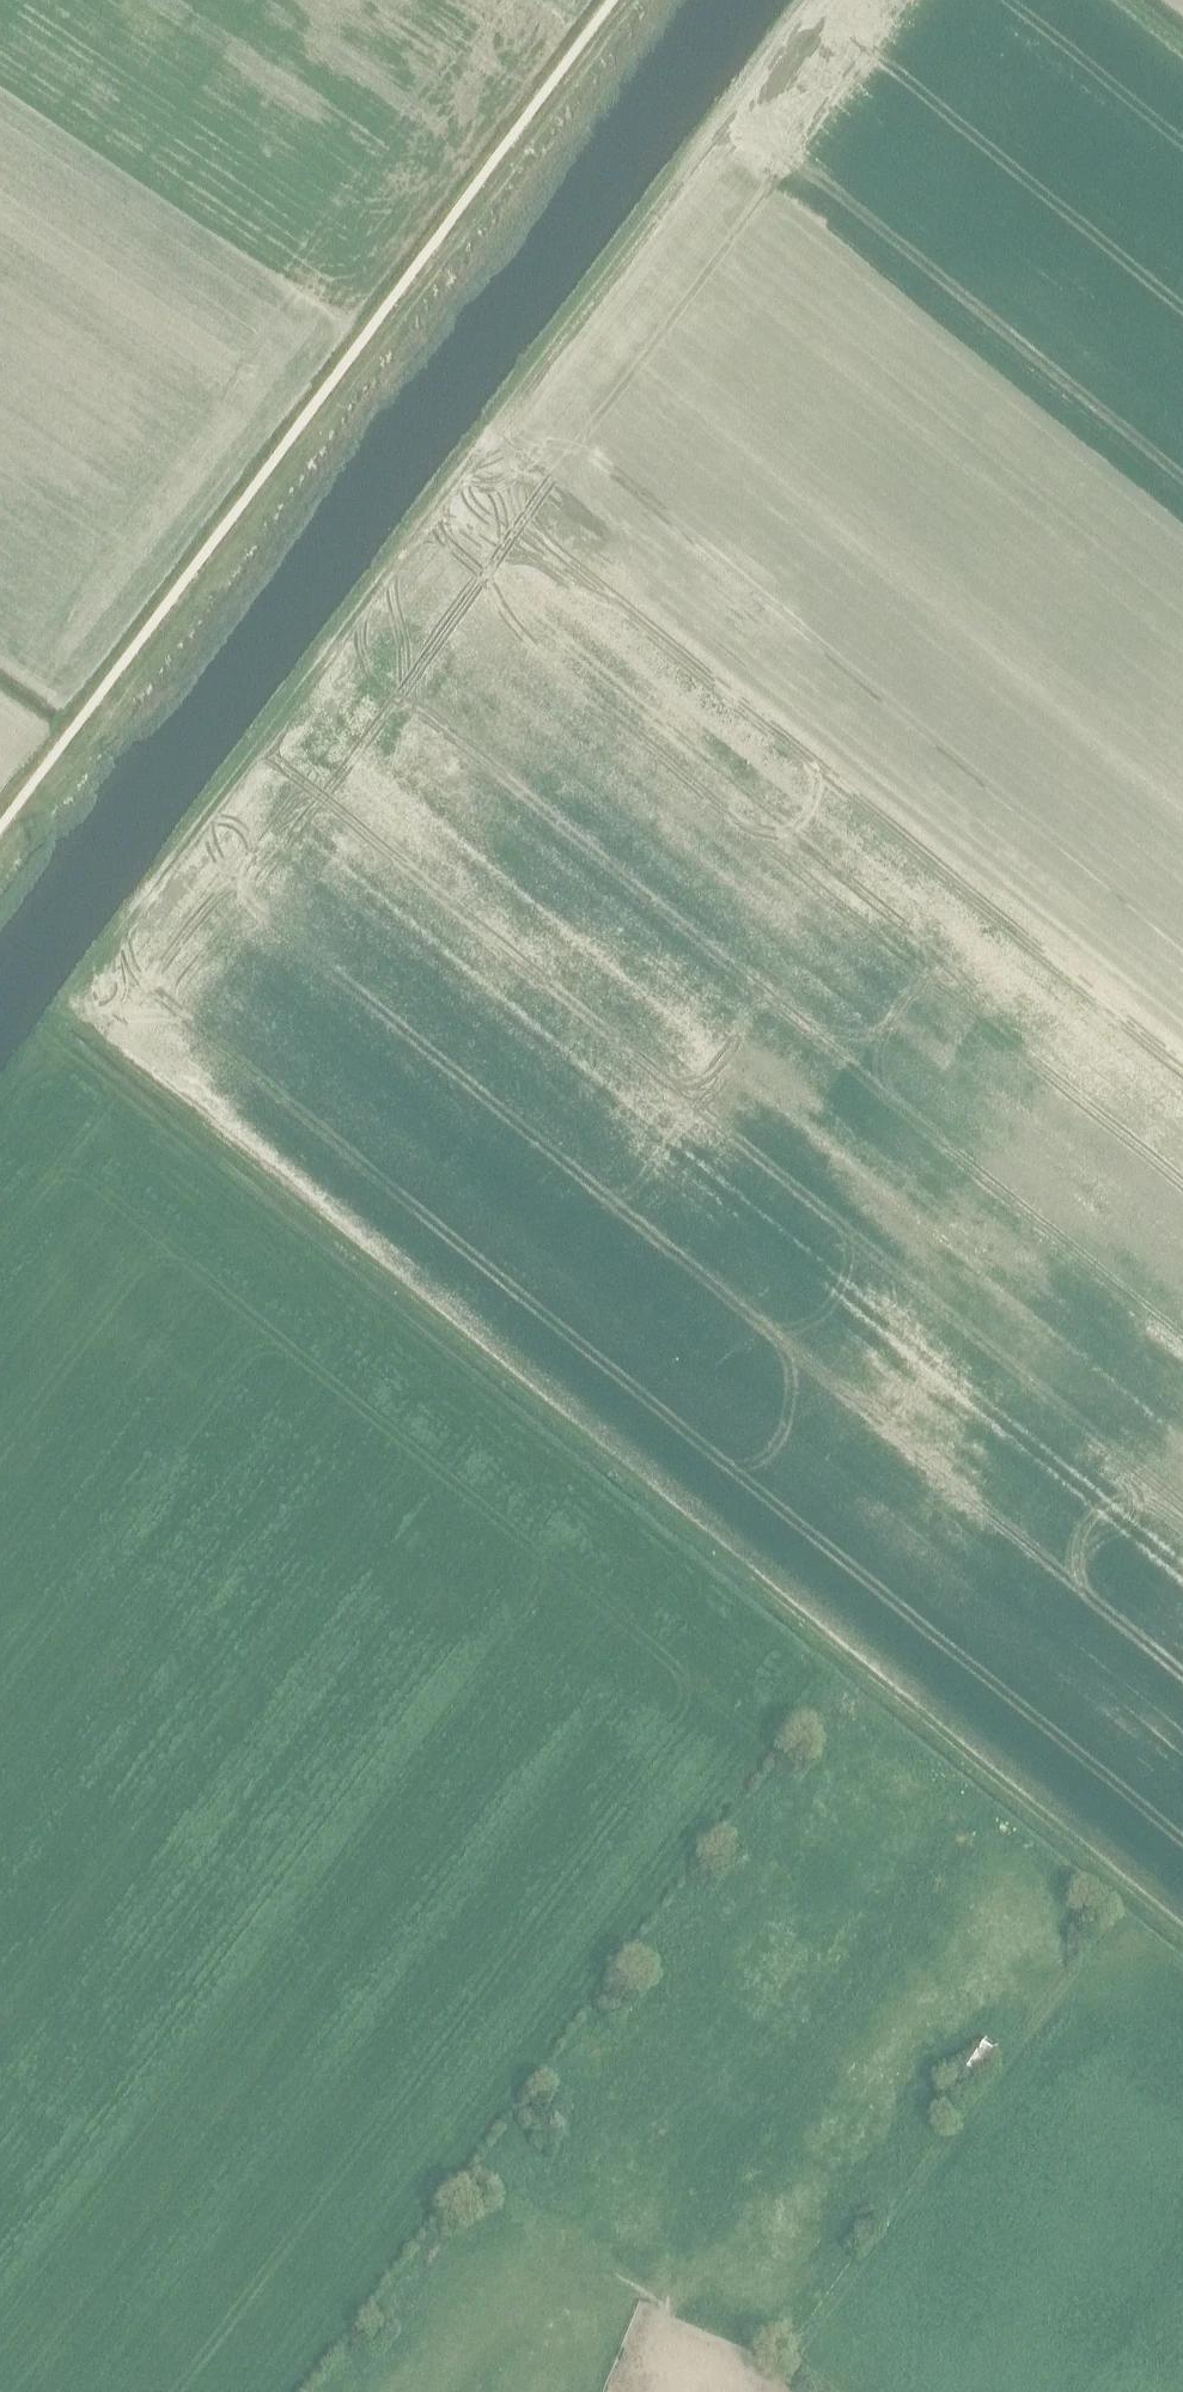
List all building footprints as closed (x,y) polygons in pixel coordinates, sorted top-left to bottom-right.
[(980,2058),(998,2029),(987,2022),(969,2051),(980,2058)]
